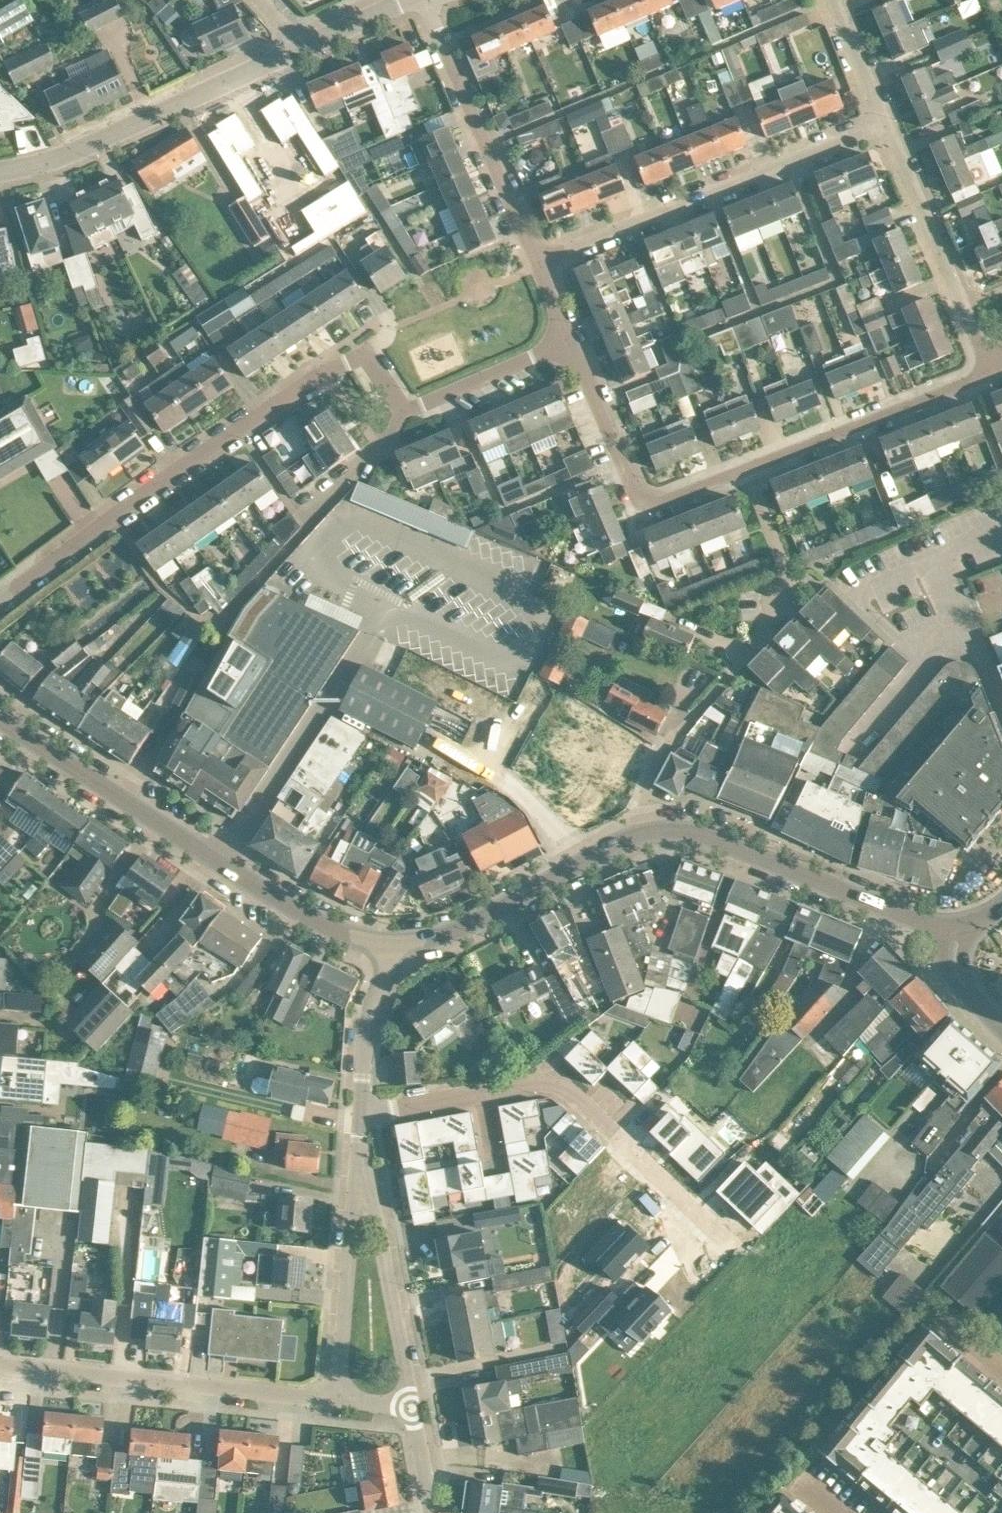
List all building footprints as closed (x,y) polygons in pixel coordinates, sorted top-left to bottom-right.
[(88,10),(81,14),(90,33),(125,16),(117,0),(108,0),(88,10)] [(195,47),(202,44),(207,54),(230,44),(231,46),(249,38),(234,5),(244,1),(243,0),(215,0),(221,15),(195,27),(187,31),(183,34),(182,39),(185,45),(189,47),(195,47)] [(589,11),(590,13),(600,36),(624,26),(614,0),(589,11)] [(614,0),(624,26),(649,15),(642,0),(615,0),(614,0)] [(649,15),(673,5),(671,0),(642,0),(649,15)] [(692,0),(679,0),(688,19),(699,15),(692,0)] [(723,41),(706,0),(692,0),(699,15),(711,46),(723,41)] [(718,9),(740,0),(714,0),(718,9)] [(772,6),(777,18),(803,6),(800,0),(787,0),(772,6)] [(874,11),(884,35),(907,26),(896,1),(874,11)] [(545,6),(521,17),(532,41),(556,31),(545,6)] [(758,12),(759,14),(749,18),(753,27),(763,24),(777,18),(772,6),(758,12)] [(806,14),(781,25),(786,36),(811,25),(806,14)] [(584,16),(572,21),(581,41),(592,36),(584,16)] [(521,17),(498,27),(508,51),(532,41),(521,17)] [(926,18),(907,26),(884,35),(895,60),(929,45),(922,30),(930,26),(926,18)] [(562,25),(563,28),(578,62),(588,58),(581,41),(572,21),(562,25)] [(781,25),(764,32),(769,43),(786,36),(781,25)] [(508,51),(498,27),(474,37),(484,62),(508,51)] [(933,42),(938,53),(964,42),(959,31),(933,42)] [(757,35),(749,39),(751,45),(759,42),(757,35)] [(4,62),(15,83),(57,62),(51,49),(55,47),(53,43),(49,45),(46,40),(4,62)] [(964,42),(938,53),(942,63),(968,51),(964,42)] [(395,117),(409,112),(401,92),(410,89),(404,76),(421,69),(410,44),(382,55),(383,58),(373,62),(381,83),(383,89),(391,108),(395,117)] [(722,50),(729,70),(742,104),(754,99),(733,46),(722,50)] [(45,93),(52,107),(60,126),(129,93),(109,49),(67,69),(72,80),(45,93)] [(666,65),(662,54),(640,62),(644,74),(666,65)] [(360,64),(335,74),(344,98),(350,111),(372,102),(380,123),(395,117),(391,108),(383,89),(381,83),(370,87),(360,64)] [(903,78),(913,103),(957,84),(951,71),(937,77),(932,66),(903,78)] [(676,69),(662,75),(666,87),(682,80),(676,69)] [(729,70),(719,74),(732,108),(742,104),(729,70)] [(335,74),(307,86),(317,109),(344,98),(335,74)] [(637,85),(641,97),(666,87),(662,75),(637,85)] [(802,76),(777,86),(793,128),(818,118),(807,91),(808,91),(802,76)] [(833,81),(808,91),(807,91),(818,118),(844,108),(833,81)] [(35,118),(0,84),(0,132),(15,130),(13,118),(30,115),(30,119),(35,118)] [(957,84),(913,103),(923,127),(946,118),(941,106),(957,99),(952,87),(957,85),(957,84)] [(761,92),(767,107),(757,111),(768,138),(793,128),(777,86),(761,92)] [(275,99),(260,108),(281,142),(297,132),(324,175),(339,165),(336,161),(326,145),(323,140),(292,92),(277,102),(275,99)] [(504,107),(491,113),(495,124),(509,118),(514,130),(535,121),(530,109),(525,98),(504,107)] [(986,111),(981,100),(949,114),(953,125),(986,111)] [(550,101),(530,109),(535,121),(555,112),(550,101)] [(567,115),(573,131),(598,121),(607,147),(619,142),(611,122),(602,101),(567,115)] [(696,135),(687,138),(697,166),(722,156),(712,129),(711,129),(701,103),(687,109),(696,135)] [(224,126),(208,136),(246,196),(250,203),(265,194),(242,157),(258,147),(237,113),(222,123),(224,126)] [(621,117),(611,122),(619,142),(622,151),(633,147),(621,117)] [(557,119),(542,126),(547,137),(562,130),(557,119)] [(737,119),(712,129),(722,156),(748,146),(737,119)] [(424,123),(369,147),(375,160),(408,145),(411,144),(421,167),(430,162),(431,163),(458,151),(448,128),(429,136),(424,123)] [(542,126),(517,137),(522,148),(547,137),(542,126)] [(364,149),(355,127),(323,140),(326,145),(336,161),(348,156),(364,149)] [(134,162),(145,179),(154,193),(177,179),(172,170),(184,162),(201,151),(186,129),(134,162)] [(942,170),(980,153),(1001,144),(1001,132),(984,139),(985,139),(966,147),(960,133),(931,146),(942,170)] [(549,139),(553,150),(564,145),(559,135),(549,139)] [(687,138),(662,148),(672,175),(697,166),(687,138)] [(636,158),(640,167),(647,185),(672,175),(662,148),(636,158)] [(458,151),(431,163),(440,185),(468,173),(458,151)] [(980,153),(942,170),(952,194),(975,185),(991,177),(980,153)] [(586,164),(591,176),(601,203),(627,193),(612,154),(586,164)] [(868,154),(842,164),(851,189),(855,198),(869,192),(871,199),(883,195),(868,154)] [(842,164),(816,174),(826,199),(826,198),(832,215),(844,210),(838,194),(851,189),(842,164)] [(468,173),(440,185),(450,207),(477,196),(468,173)] [(551,223),(576,213),(566,186),(561,174),(536,184),(536,185),(526,189),(530,200),(540,196),(551,223)] [(364,175),(349,181),(359,196),(368,190),(370,189),(364,175)] [(591,176),(566,186),(576,213),(601,203),(591,176)] [(116,177),(93,188),(111,225),(130,215),(143,241),(158,234),(144,204),(132,210),(116,177)] [(315,232),(292,247),(297,256),(352,221),(368,211),(359,196),(349,181),(349,180),(301,210),(315,232)] [(794,183),(770,192),(781,220),(805,211),(794,183)] [(370,189),(368,190),(373,200),(375,202),(380,211),(390,206),(377,185),(370,189)] [(70,199),(87,236),(94,250),(117,238),(111,225),(93,188),(70,199)] [(770,192),(747,201),(758,229),(781,220),(770,192)] [(980,192),(974,195),(956,204),(962,217),(987,206),(980,192)] [(250,203),(246,196),(231,207),(254,245),(260,241),(270,235),(250,203)] [(477,196),(450,207),(460,230),(487,218),(477,196)] [(747,201),(724,210),(735,238),(758,229),(747,201)] [(19,210),(25,229),(28,238),(24,240),(32,267),(45,263),(42,252),(59,246),(45,202),(19,210)] [(390,206),(380,211),(394,232),(404,227),(390,206)] [(888,208),(870,215),(863,217),(869,232),(894,223),(888,208)] [(378,228),(368,211),(352,221),(362,238),(378,228)] [(712,248),(726,242),(715,214),(691,223),(702,251),(708,266),(718,262),(712,248)] [(487,218),(460,230),(470,253),(497,241),(487,218)] [(835,219),(822,224),(831,249),(845,243),(835,219)] [(993,223),(1001,244),(1001,219),(993,223)] [(691,223),(669,232),(682,267),(685,275),(697,271),(708,266),(702,251),(691,223)] [(993,223),(980,228),(988,246),(976,251),(986,274),(1001,267),(1001,244),(993,223)] [(404,227),(394,232),(406,252),(417,248),(404,227)] [(2,272),(15,269),(11,245),(9,245),(7,230),(0,231),(0,262),(2,272)] [(912,257),(900,230),(874,241),(881,256),(857,266),(862,278),(870,274),(887,267),(912,257)] [(663,288),(673,284),(668,272),(682,267),(669,232),(645,241),(663,288)] [(361,248),(359,256),(365,264),(364,264),(382,292),(405,276),(377,233),(368,239),(370,242),(361,248)] [(272,239),(262,246),(269,257),(272,255),(280,250),(272,239)] [(837,263),(861,253),(854,239),(845,243),(831,249),(837,263)] [(332,246),(311,258),(317,268),(338,255),(332,246)] [(417,248),(406,252),(421,275),(431,269),(417,248)] [(87,253),(76,257),(87,291),(98,286),(87,253)] [(87,291),(76,257),(64,261),(74,289),(84,286),(86,291),(87,291)] [(870,274),(874,285),(890,278),(896,293),(922,282),(912,257),(887,267),(870,274)] [(311,258),(291,271),(297,281),(317,268),(311,258)] [(575,270),(585,293),(612,281),(613,281),(634,272),(640,270),(635,258),(608,270),(603,258),(575,270)] [(173,274),(196,307),(209,299),(197,281),(198,280),(187,264),(173,274)] [(640,270),(634,272),(637,280),(639,279),(640,279),(649,275),(646,267),(640,270)] [(826,268),(803,277),(808,288),(830,279),(826,268)] [(291,271),(271,283),(277,293),(297,281),(291,271)] [(348,271),(328,284),(346,311),(366,298),(348,271)] [(803,277),(780,286),(784,297),(808,288),(803,277)] [(612,281),(585,293),(595,316),(622,304),(631,300),(626,290),(617,293),(613,281),(612,281)] [(271,283),(250,296),(256,306),(277,293),(271,283)] [(754,287),(761,306),(784,297),(780,286),(768,291),(765,283),(754,287)] [(328,284),(309,297),(327,324),(346,311),(328,284)] [(244,287),(224,300),(236,318),(256,306),(250,296),(244,287)] [(622,304),(595,316),(604,338),(632,326),(631,325),(645,321),(645,320),(662,314),(653,291),(643,295),(647,306),(640,309),(627,315),(622,304)] [(722,302),(725,307),(729,319),(751,311),(745,293),(722,302)] [(879,296),(857,305),(859,309),(863,318),(881,311),(884,309),(879,296)] [(309,297),(289,310),(306,337),(327,324),(309,297)] [(929,299),(911,307),(904,310),(888,317),(893,329),(910,322),(916,337),(941,327),(929,299)] [(208,335),(216,331),(236,318),(224,300),(196,317),(208,335)] [(32,304),(17,309),(25,334),(40,329),(32,304)] [(790,305),(761,316),(769,336),(786,329),(788,333),(799,328),(810,355),(823,350),(812,323),(799,328),(790,305)] [(725,307),(701,316),(706,328),(729,319),(725,307)] [(847,314),(856,336),(868,331),(863,318),(859,309),(847,314)] [(289,310),(269,324),(286,351),(306,337),(289,310)] [(868,331),(877,328),(887,324),(881,311),(863,318),(868,331)] [(706,328),(701,316),(677,326),(682,337),(706,328)] [(761,316),(732,328),(741,351),(770,339),(769,336),(761,316)] [(269,324),(249,337),(266,364),(286,351),(269,324)] [(632,326),(604,338),(614,361),(642,349),(655,344),(654,343),(659,341),(670,337),(671,336),(667,325),(637,338),(632,326)] [(199,337),(193,327),(170,343),(176,353),(199,337)] [(921,351),(906,358),(911,370),(952,353),(941,327),(916,337),(921,351)] [(741,351),(732,328),(703,339),(707,350),(720,345),(724,357),(741,351)] [(220,332),(210,338),(218,348),(226,342),(220,332)] [(30,346),(14,351),(19,367),(46,360),(40,336),(28,340),(30,346)] [(74,341),(76,350),(93,345),(90,336),(74,341)] [(229,350),(235,360),(246,377),(266,364),(249,337),(229,350)] [(670,337),(659,341),(668,363),(655,369),(660,379),(679,371),(681,357),(682,348),(675,351),(670,337)] [(143,351),(153,367),(166,358),(156,343),(143,351)] [(642,349),(614,361),(624,384),(651,372),(642,349)] [(866,349),(845,357),(858,390),(881,381),(872,358),(870,359),(866,349)] [(681,357),(679,371),(689,395),(703,390),(688,354),(681,357)] [(880,361),(881,363),(888,379),(902,373),(894,355),(880,361)] [(845,357),(823,365),(836,399),(858,390),(845,357)] [(214,358),(191,374),(210,402),(233,386),(214,358)] [(183,362),(161,377),(187,417),(210,402),(191,374),(183,362)] [(123,372),(130,382),(142,373),(135,363),(123,372)] [(660,379),(650,383),(654,393),(670,387),(675,400),(676,400),(683,420),(667,427),(680,460),(702,452),(693,428),(700,425),(689,395),(679,371),(660,379)] [(146,404),(154,415),(165,432),(187,417),(161,377),(147,386),(155,398),(146,404)] [(776,422),(785,419),(789,422),(799,418),(799,413),(790,390),(789,390),(785,380),(764,388),(768,398),(767,399),(776,422)] [(812,381),(790,390),(799,413),(821,405),(812,381)] [(650,383),(627,393),(631,402),(654,393),(650,383)] [(559,386),(537,395),(554,435),(576,425),(571,415),(559,386)] [(1000,414),(1001,419),(1001,392),(993,396),(1000,414)] [(537,395),(515,404),(532,444),(554,435),(537,395)] [(753,435),(754,431),(761,428),(752,404),(751,405),(747,395),(726,403),(739,437),(743,439),(753,435)] [(58,447),(28,396),(0,412),(0,481),(58,447)] [(121,405),(133,421),(145,436),(153,430),(142,415),(144,413),(132,397),(121,405)] [(726,403),(704,412),(708,422),(707,422),(717,446),(739,437),(726,403)] [(972,403),(949,413),(959,441),(983,431),(972,403)] [(493,414),(505,443),(510,454),(532,444),(515,404),(493,414)] [(316,405),(296,419),(303,429),(316,449),(343,431),(329,411),(322,415),(316,405)] [(959,441),(949,413),(927,421),(926,422),(937,449),(959,441)] [(470,423),(478,442),(483,453),(505,443),(493,414),(470,423)] [(937,449),(926,422),(903,430),(914,458),(919,470),(942,461),(937,449)] [(116,427),(102,437),(122,464),(146,447),(128,423),(118,431),(116,427)] [(680,460),(667,427),(644,436),(657,469),(680,460)] [(914,458),(903,430),(880,440),(891,467),(903,463),(908,474),(919,470),(914,458)] [(316,449),(304,458),(318,477),(356,451),(343,431),(316,449)] [(450,432),(425,443),(442,483),(456,477),(450,463),(461,459),(450,432)] [(82,458),(98,481),(122,464),(102,437),(90,446),(93,450),(82,458)] [(82,458),(70,441),(57,451),(68,467),(78,460),(82,458)] [(410,480),(415,490),(440,480),(441,483),(442,483),(425,443),(398,454),(410,480)] [(861,447),(839,456),(850,486),(873,477),(861,447)] [(272,450),(263,457),(277,476),(286,470),(272,450)] [(839,456),(816,464),(828,494),(850,486),(839,456)] [(590,458),(567,468),(572,478),(594,468),(590,458)] [(255,463),(236,476),(254,502),(274,489),(255,463)] [(816,464),(794,473),(806,503),(828,494),(816,464)] [(494,505),(478,468),(466,473),(475,496),(478,495),(484,509),(494,505)] [(567,468),(545,477),(550,487),(572,478),(567,468)] [(997,468),(976,478),(981,489),(1001,479),(997,468)] [(74,519),(93,506),(68,469),(49,482),(74,519)] [(286,470),(277,476),(291,496),(300,490),(286,470)] [(771,482),(783,512),(806,503),(794,473),(771,482)] [(236,476),(216,490),(234,516),(254,502),(236,476)] [(545,477),(524,486),(528,496),(550,487),(545,477)] [(976,478),(953,490),(957,501),(981,489),(976,478)] [(582,514),(569,520),(561,523),(565,535),(574,531),(614,514),(603,488),(594,491),(590,481),(561,493),(566,504),(576,500),(582,514)] [(359,482),(352,500),(469,548),(475,530),(459,523),(430,511),(359,482)] [(524,486),(515,490),(502,496),(506,506),(528,496),(524,486)] [(216,490),(196,504),(215,530),(234,516),(216,490)] [(953,490),(930,501),(935,511),(957,501),(953,490)] [(912,523),(918,519),(935,511),(930,501),(928,495),(904,506),(912,523)] [(734,497),(712,505),(723,535),(746,526),(734,497)] [(459,523),(452,507),(435,499),(430,511),(459,523)] [(196,504),(177,517),(196,544),(215,530),(196,504)] [(712,505),(689,514),(701,544),(723,535),(712,505)] [(270,528),(277,537),(285,545),(301,528),(299,526),(291,513),(270,528)] [(501,520),(501,519),(475,530),(527,552),(532,550),(516,513),(501,520)] [(614,514),(574,531),(579,542),(591,537),(598,552),(601,551),(607,564),(627,555),(621,542),(625,540),(614,514)] [(689,514),(667,523),(684,566),(695,562),(690,548),(701,544),(689,514)] [(177,517),(157,531),(176,557),(196,544),(177,517)] [(889,519),(867,528),(871,539),(893,530),(889,519)] [(644,532),(652,550),(656,561),(668,557),(676,578),(687,574),(684,566),(667,523),(644,532)] [(867,528),(844,537),(848,547),(871,539),(867,528)] [(157,531),(138,545),(156,571),(176,557),(157,531)] [(277,537),(262,553),(270,561),(285,545),(277,537)] [(844,537),(823,545),(827,556),(848,547),(844,537)] [(121,544),(74,581),(89,600),(136,563),(121,544)] [(823,545),(800,554),(804,565),(827,556),(823,545)] [(629,552),(645,593),(657,588),(641,547),(629,552)] [(262,553),(245,571),(252,580),(270,561),(262,553)] [(759,559),(736,568),(739,578),(763,569),(759,559)] [(736,568),(713,577),(717,587),(739,578),(736,568)] [(252,580),(245,571),(228,588),(235,597),(252,580)] [(212,607),(219,614),(235,597),(228,588),(223,583),(218,575),(198,589),(205,598),(212,607)] [(198,589),(190,577),(179,583),(195,605),(205,598),(198,589)] [(713,577),(692,585),(695,596),(717,587),(713,577)] [(658,585),(662,597),(667,607),(695,596),(692,585),(672,593),(668,581),(658,585)] [(817,594),(800,612),(831,642),(831,641),(846,626),(862,640),(864,638),(871,645),(880,636),(826,585),(826,586),(828,589),(820,597),(817,594)] [(160,762),(155,772),(184,792),(187,788),(189,789),(187,793),(198,801),(201,798),(232,818),(239,809),(241,811),(274,761),(315,700),(343,656),(361,630),(261,587),(244,605),(226,635),(223,640),(183,718),(160,761),(159,762),(160,762)] [(617,589),(611,604),(639,616),(644,601),(617,589)] [(205,598),(195,605),(201,615),(212,607),(205,598)] [(569,611),(556,638),(577,648),(590,621),(569,611)] [(791,621),(774,639),(820,683),(805,668),(821,653),(845,676),(855,664),(831,641),(831,642),(800,612),(800,613),(803,616),(794,624),(791,621)] [(642,640),(667,651),(686,659),(696,635),(652,617),(642,640)] [(189,630),(168,659),(181,668),(209,630),(197,621),(189,630)] [(990,638),(1001,668),(1001,633),(990,638)] [(58,668),(53,671),(34,701),(49,711),(67,682),(62,679),(90,656),(106,644),(100,636),(83,648),(73,635),(48,655),(58,668)] [(765,648),(748,667),(776,693),(780,695),(795,679),(810,694),(820,683),(774,639),(774,640),(777,643),(768,651),(765,648)] [(0,658),(0,672),(24,692),(44,666),(13,642),(0,658)] [(890,646),(877,662),(896,677),(909,662),(890,646)] [(548,657),(539,676),(560,685),(569,666),(557,661),(548,657)] [(67,682),(49,711),(63,721),(83,691),(84,692),(89,686),(94,680),(105,666),(101,663),(96,659),(75,687),(67,682)] [(83,691),(63,721),(78,730),(97,702),(92,698),(88,696),(98,684),(103,689),(121,670),(111,660),(105,666),(94,680),(89,686),(84,692),(83,691)] [(809,751),(853,770),(855,766),(884,780),(878,793),(884,796),(883,797),(913,813),(916,807),(930,819),(962,846),(962,845),(968,850),(969,849),(971,847),(971,846),(970,846),(963,840),(1001,795),(1001,735),(977,673),(976,671),(974,669),(973,668),(971,665),(969,664),(968,663),(964,662),(961,662),(957,661),(954,662),(952,663),(949,664),(948,665),(945,667),(865,762),(847,754),(842,764),(839,762),(844,752),(838,750),(815,739),(809,751)] [(877,662),(870,671),(888,686),(896,677),(877,662)] [(341,710),(359,719),(415,748),(438,702),(416,691),(372,668),(364,665),(341,710)] [(419,690),(479,715),(489,691),(430,666),(419,690)] [(881,695),(888,686),(870,671),(862,680),(881,695)] [(199,681),(188,675),(173,703),(185,709),(199,681)] [(619,715),(628,719),(657,734),(667,715),(647,704),(653,692),(622,677),(617,686),(614,684),(606,702),(622,710),(619,715)] [(862,680),(855,688),(873,704),(881,695),(862,680)] [(728,751),(718,771),(728,777),(719,800),(771,820),(799,764),(802,766),(809,752),(809,751),(815,739),(821,728),(801,720),(806,706),(780,695),(776,693),(762,687),(728,751)] [(866,713),(873,704),(855,688),(847,697),(866,713)] [(78,730),(95,742),(118,708),(121,710),(122,710),(129,701),(114,690),(106,700),(101,696),(97,702),(78,730)] [(721,694),(716,701),(732,713),(737,703),(721,694)] [(858,722),(866,713),(847,697),(840,706),(858,722)] [(710,707),(704,715),(721,724),(725,716),(718,710),(711,706),(710,707)] [(851,730),(858,722),(840,706),(832,715),(851,730)] [(121,710),(118,708),(95,742),(113,753),(135,719),(122,710),(121,710)] [(135,719),(113,753),(130,764),(151,732),(158,736),(171,717),(159,709),(147,727),(135,719)] [(843,739),(851,730),(832,715),(825,724),(843,739)] [(272,814),(251,846),(281,865),(318,809),(339,777),(349,761),(364,738),(332,716),(277,799),(282,802),(274,815),(272,814)] [(567,775),(545,796),(574,827),(596,805),(603,798),(613,803),(615,797),(623,801),(627,794),(640,768),(653,744),(626,730),(606,720),(577,777),(572,781),(567,775)] [(843,739),(825,724),(821,728),(815,739),(838,750),(842,740),(843,739)] [(679,796),(685,786),(719,800),(728,777),(718,771),(728,751),(708,740),(699,757),(678,746),(657,784),(668,790),(670,794),(673,795),(677,795),(679,796)] [(387,763),(398,770),(405,755),(388,747),(381,760),(372,774),(378,778),(387,763)] [(780,808),(772,825),(771,827),(851,864),(856,844),(858,836),(861,823),(868,789),(878,794),(878,793),(884,780),(855,766),(853,770),(809,751),(809,752),(802,766),(801,768),(818,776),(820,769),(835,775),(827,790),(809,781),(796,806),(784,800),(780,808)] [(542,753),(533,768),(553,779),(562,764),(542,753)] [(349,761),(339,777),(348,783),(358,767),(349,761)] [(422,770),(410,762),(394,786),(406,795),(422,770)] [(8,774),(0,767),(0,784),(8,774)] [(429,772),(428,774),(425,773),(419,783),(417,788),(434,799),(444,781),(429,772)] [(64,799),(27,773),(7,800),(19,809),(21,806),(47,825),(64,799)] [(318,809),(281,865),(299,877),(320,845),(314,841),(330,816),(327,815),(348,783),(339,777),(318,809)] [(859,868),(897,878),(934,888),(944,884),(960,847),(921,837),(930,819),(916,807),(913,813),(883,797),(884,796),(878,793),(878,794),(868,789),(861,823),(869,825),(864,848),(859,868)] [(464,832),(474,853),(483,870),(504,859),(506,863),(539,846),(521,810),(516,809),(491,791),(473,800),(483,821),(471,827),(472,828),(464,832)] [(64,799),(47,825),(46,826),(39,831),(28,844),(39,856),(52,843),(46,838),(54,830),(75,846),(93,820),(64,799)] [(422,833),(439,824),(431,809),(419,827),(422,833)] [(323,856),(310,883),(328,892),(341,865),(342,865),(352,845),(361,827),(348,819),(342,828),(346,831),(332,860),(323,856)] [(65,889),(87,905),(129,845),(93,820),(75,846),(70,854),(84,863),(65,889)] [(18,850),(1,834),(0,834),(0,870),(18,850)] [(341,865),(328,892),(346,901),(359,873),(369,853),(362,850),(352,845),(342,865),(341,865)] [(379,887),(398,858),(375,847),(369,853),(359,873),(346,901),(364,910),(376,885),(379,887)] [(404,849),(398,858),(379,887),(369,902),(385,912),(386,910),(391,913),(412,882),(410,876),(416,874),(423,871),(418,860),(404,849)] [(443,849),(429,855),(447,893),(466,884),(459,869),(465,867),(459,854),(448,859),(443,849)] [(4,885),(27,862),(19,853),(0,873),(0,881),(4,885)] [(410,876),(412,882),(418,895),(424,892),(428,901),(447,893),(429,855),(418,860),(423,871),(416,874),(410,876)] [(109,908),(120,916),(122,917),(137,896),(154,908),(176,877),(146,857),(109,908)] [(714,904),(725,875),(683,860),(673,889),(707,901),(703,914),(710,917),(714,904)] [(662,901),(651,871),(598,891),(613,929),(588,939),(612,1001),(644,989),(645,985),(653,949),(654,943),(649,945),(641,924),(655,918),(654,914),(667,909),(663,900),(662,901)] [(760,923),(773,895),(736,880),(725,908),(728,910),(712,947),(713,948),(714,946),(738,957),(737,958),(738,959),(739,957),(751,938),(760,923)] [(173,971),(173,970),(197,945),(222,911),(223,910),(213,902),(215,900),(206,894),(205,896),(202,895),(183,920),(188,924),(181,934),(137,980),(151,993),(173,971)] [(739,957),(738,959),(711,1012),(727,1019),(743,986),(751,991),(763,971),(764,972),(778,946),(784,935),(790,923),(797,905),(773,895),(760,923),(751,938),(739,957)] [(801,906),(793,925),(788,937),(796,941),(784,972),(755,1014),(768,1022),(797,978),(805,957),(822,915),(801,906)] [(580,959),(562,928),(571,924),(562,908),(553,913),(532,925),(559,971),(573,996),(577,1004),(583,1001),(591,996),(578,973),(576,974),(571,964),(580,959)] [(173,971),(190,985),(196,979),(203,988),(211,980),(213,981),(233,974),(238,966),(241,968),(251,954),(262,937),(222,912),(223,910),(222,911),(197,945),(173,970),(173,971)] [(822,915),(805,957),(819,962),(820,958),(826,960),(847,969),(855,950),(863,932),(822,915)] [(138,943),(115,922),(114,921),(80,959),(104,980),(138,943)] [(278,993),(267,1015),(282,1023),(284,1019),(303,978),(300,976),(310,956),(302,953),(301,948),(293,944),(290,947),(288,946),(273,976),(267,988),(278,993)] [(857,988),(864,995),(900,960),(886,945),(859,971),(867,979),(857,988)] [(694,963),(653,949),(645,985),(663,988),(663,984),(671,986),(686,990),(694,963)] [(7,991),(9,960),(0,960),(0,990),(7,991)] [(782,1019),(783,1020),(740,1079),(754,1091),(803,1039),(847,990),(839,987),(842,982),(847,969),(826,960),(819,979),(782,1019)] [(844,1056),(860,1038),(891,1001),(888,998),(899,988),(914,974),(900,960),(864,995),(866,997),(825,1037),(844,1056)] [(303,978),(284,1019),(297,1025),(313,992),(347,1008),(360,981),(325,964),(321,974),(309,966),(303,978)] [(248,998),(269,973),(259,965),(238,990),(248,998)] [(524,973),(494,988),(506,1012),(549,990),(556,1004),(573,996),(559,971),(545,979),(539,967),(524,974),(524,973)] [(67,1024),(93,1047),(97,1051),(98,1052),(142,1004),(136,999),(138,997),(125,986),(130,980),(117,968),(67,1024)] [(872,1050),(933,996),(917,978),(902,992),(891,1001),(860,1038),(865,1044),(866,1043),(872,1050)] [(426,1041),(453,1020),(455,1023),(459,1023),(468,1018),(468,1015),(466,1011),(470,1009),(450,982),(406,1013),(426,1041)] [(4,992),(3,1009),(46,1013),(47,996),(4,992)] [(922,1036),(934,1027),(949,1014),(933,996),(872,1050),(882,1061),(916,1030),(922,1036)] [(172,1033),(188,1020),(174,1001),(157,1015),(172,1033)] [(619,1010),(615,1018),(629,1023),(632,1015),(619,1010)] [(912,1062),(949,1095),(912,1143),(929,1156),(961,1114),(959,1112),(1001,1064),(1001,1061),(951,1016),(912,1062)] [(17,1057),(20,1026),(0,1024),(0,1055),(17,1057)] [(139,1027),(128,1068),(156,1075),(166,1034),(139,1027)] [(566,1059),(594,1086),(608,1070),(609,1069),(608,1068),(600,1061),(612,1049),(593,1030),(566,1059)] [(685,1033),(678,1048),(685,1051),(692,1037),(685,1033)] [(634,1041),(608,1068),(609,1069),(608,1070),(635,1096),(651,1080),(642,1071),(653,1059),(634,1041)] [(393,1055),(394,1065),(396,1086),(421,1084),(418,1052),(393,1055)] [(0,1099),(1,1098),(60,1104),(62,1083),(91,1085),(92,1069),(83,1067),(79,1065),(79,1062),(49,1060),(17,1057),(0,1055),(0,1099)] [(850,1085),(869,1064),(863,1058),(856,1065),(855,1063),(842,1078),(850,1085)] [(304,1106),(305,1099),(329,1104),(334,1081),(275,1067),(273,1077),(271,1077),(271,1079),(260,1077),(253,1081),(252,1086),(256,1092),(269,1095),(268,1097),(304,1106)] [(884,1230),(904,1246),(922,1225),(928,1230),(976,1173),(972,1170),(1001,1133),(1001,1082),(986,1097),(988,1100),(981,1106),(983,1109),(957,1141),(962,1144),(918,1197),(912,1192),(903,1205),(888,1225),(884,1230)] [(913,1105),(921,1112),(936,1094),(928,1087),(913,1105)] [(499,1106),(506,1145),(528,1140),(524,1119),(541,1115),(538,1099),(499,1106)] [(662,1120),(651,1132),(659,1140),(672,1152),(672,1153),(698,1177),(712,1163),(698,1149),(708,1138),(686,1116),(686,1115),(685,1114),(683,1117),(667,1102),(656,1114),(662,1120)] [(222,1118),(224,1110),(198,1104),(192,1128),(229,1138),(231,1129),(234,1121),(222,1118)] [(568,1113),(561,1105),(547,1108),(561,1121),(568,1113)] [(561,1121),(547,1108),(543,1109),(545,1121),(553,1129),(561,1121)] [(247,1142),(257,1144),(257,1141),(262,1123),(263,1120),(252,1117),(224,1110),(222,1118),(234,1121),(231,1129),(229,1138),(247,1142)] [(472,1112),(434,1119),(440,1150),(456,1147),(457,1154),(479,1150),(472,1112)] [(24,1116),(23,1124),(23,1126),(47,1128),(48,1117),(24,1116)] [(866,1117),(854,1131),(876,1150),(888,1137),(866,1117)] [(396,1127),(392,1128),(394,1137),(398,1136),(403,1164),(425,1160),(424,1153),(440,1150),(434,1119),(396,1126),(396,1127)] [(571,1146),(559,1158),(578,1176),(605,1147),(577,1121),(562,1137),(571,1146)] [(17,1186),(21,1150),(23,1126),(23,1124),(12,1124),(13,1123),(0,1122),(0,1185),(17,1186)] [(25,1254),(31,1254),(36,1207),(79,1212),(82,1181),(87,1142),(87,1132),(47,1128),(23,1126),(21,1150),(17,1186),(13,1219),(3,1218),(1,1247),(11,1248),(9,1261),(24,1262),(25,1254)] [(306,1137),(286,1135),(278,1134),(276,1148),(290,1149),(288,1169),(317,1172),(320,1146),(305,1144),(306,1137)] [(988,1152),(1001,1166),(1001,1138),(988,1152)] [(87,1142),(82,1181),(86,1181),(80,1240),(108,1243),(114,1183),(138,1186),(137,1195),(145,1197),(150,1149),(87,1142)] [(802,1143),(789,1157),(805,1172),(818,1157),(802,1143)] [(150,1149),(145,1197),(160,1200),(165,1151),(150,1149)] [(535,1178),(552,1175),(547,1149),(509,1157),(517,1203),(539,1199),(535,1178)] [(458,1158),(442,1161),(443,1169),(460,1166),(458,1158)] [(443,1169),(442,1161),(425,1164),(427,1172),(443,1169)] [(443,1169),(448,1195),(464,1192),(466,1204),(488,1200),(481,1162),(460,1166),(443,1169)] [(746,1163),(719,1192),(755,1226),(768,1211),(773,1216),(787,1201),(746,1163)] [(264,1195),(248,1191),(252,1174),(214,1166),(211,1186),(212,1194),(246,1202),(246,1200),(263,1202),(262,1212),(266,1213),(264,1227),(280,1228),(280,1229),(309,1231),(312,1199),(283,1197),(283,1196),(264,1195)] [(406,1177),(402,1177),(404,1187),(407,1186),(413,1214),(425,1212),(427,1223),(437,1221),(432,1198),(448,1195),(443,1169),(427,1172),(406,1176),(406,1177)] [(836,1170),(815,1193),(809,1188),(798,1199),(803,1203),(800,1206),(812,1217),(846,1180),(836,1170)] [(873,1182),(858,1202),(863,1206),(868,1210),(883,1190),(873,1182)] [(17,1186),(0,1185),(0,1218),(3,1218),(13,1219),(17,1186)] [(883,1190),(868,1210),(878,1217),(893,1197),(883,1190)] [(893,1197),(878,1217),(888,1225),(903,1205),(893,1197)] [(515,1199),(503,1202),(504,1210),(516,1207),(515,1199)] [(503,1202),(491,1204),(492,1212),(503,1210),(504,1210),(503,1202)] [(772,1250),(791,1268),(823,1235),(825,1232),(798,1206),(785,1219),(794,1227),(772,1250)] [(492,1212),(475,1215),(477,1226),(505,1221),(503,1210),(492,1212)] [(1001,1287),(1001,1212),(940,1286),(976,1317),(1001,1287)] [(617,1222),(584,1257),(601,1272),(604,1269),(615,1279),(649,1244),(648,1243),(646,1244),(629,1227),(626,1231),(617,1222)] [(904,1246),(884,1230),(857,1260),(878,1278),(904,1246)] [(443,1269),(456,1266),(460,1283),(490,1277),(481,1232),(437,1240),(443,1269)] [(255,1241),(205,1236),(200,1287),(199,1296),(230,1299),(232,1285),(241,1286),(244,1254),(254,1254),(255,1241)] [(261,1255),(260,1263),(258,1283),(275,1285),(304,1288),(307,1259),(277,1256),(261,1255)] [(8,1275),(4,1308),(17,1309),(15,1333),(47,1336),(50,1308),(34,1307),(36,1290),(33,1290),(34,1275),(23,1274),(24,1262),(9,1261),(8,1275)] [(555,1280),(552,1266),(498,1276),(501,1291),(555,1280)] [(900,1312),(921,1288),(902,1271),(881,1295),(900,1312)] [(117,1303),(84,1299),(87,1274),(71,1272),(66,1315),(84,1317),(82,1340),(113,1344),(116,1318),(115,1318),(117,1303)] [(169,1318),(153,1316),(152,1321),(151,1321),(149,1348),(150,1348),(150,1350),(152,1353),(159,1353),(162,1351),(162,1349),(181,1351),(184,1328),(196,1329),(199,1296),(200,1287),(187,1286),(185,1311),(170,1309),(169,1318)] [(617,1300),(597,1322),(607,1332),(619,1320),(641,1341),(650,1331),(652,1333),(660,1324),(658,1323),(670,1310),(647,1288),(636,1300),(626,1291),(617,1300)] [(456,1314),(458,1327),(502,1319),(496,1289),(448,1298),(451,1314),(456,1314)] [(605,1289),(572,1324),(584,1335),(590,1329),(597,1322),(617,1300),(605,1289)] [(888,1311),(863,1289),(826,1331),(851,1353),(888,1311)] [(214,1308),(209,1355),(280,1362),(284,1319),(235,1314),(236,1310),(214,1308)] [(502,1319),(458,1327),(454,1329),(455,1330),(459,1330),(461,1343),(457,1344),(460,1361),(508,1352),(502,1319)] [(890,1426),(913,1399),(922,1407),(935,1391),(937,1388),(951,1371),(962,1358),(963,1357),(924,1325),(899,1356),(900,1356),(864,1400),(863,1399),(820,1451),(858,1483),(859,1483),(869,1470),(884,1452),(884,1453),(886,1450),(887,1449),(899,1434),(890,1426)] [(564,1327),(550,1329),(552,1344),(567,1341),(564,1327)] [(579,1340),(569,1351),(569,1352),(569,1353),(571,1353),(573,1367),(589,1350),(579,1340)] [(573,1367),(571,1353),(569,1353),(521,1362),(524,1378),(565,1371),(565,1373),(574,1373),(573,1367)] [(962,1358),(951,1371),(937,1388),(935,1391),(1001,1446),(1001,1390),(993,1382),(992,1381),(991,1382),(977,1370),(962,1358)] [(466,1389),(471,1418),(512,1410),(509,1395),(522,1392),(520,1379),(466,1389)] [(577,1398),(512,1410),(471,1418),(476,1445),(516,1438),(519,1455),(585,1443),(582,1427),(577,1398)] [(45,1413),(41,1451),(69,1454),(73,1415),(45,1413)] [(73,1415),(69,1454),(96,1457),(95,1467),(96,1467),(95,1479),(110,1480),(114,1452),(115,1444),(99,1443),(101,1418),(73,1415)] [(7,1457),(11,1417),(0,1416),(0,1456),(7,1457)] [(109,1493),(128,1494),(132,1456),(157,1459),(160,1432),(131,1429),(129,1453),(114,1452),(110,1480),(109,1493)] [(201,1466),(196,1498),(213,1499),(217,1469),(244,1472),(248,1433),(220,1430),(217,1455),(219,1455),(217,1468),(201,1466)] [(160,1432),(157,1459),(155,1481),(198,1485),(201,1460),(186,1459),(188,1435),(160,1432)] [(248,1433),(244,1472),(272,1475),(276,1436),(248,1433)] [(291,1445),(287,1481),(300,1482),(303,1446),(291,1445)] [(349,1452),(352,1472),(354,1483),(393,1476),(388,1448),(364,1452),(364,1449),(349,1452)] [(859,1483),(888,1507),(887,1508),(894,1512),(962,1512),(886,1450),(884,1453),(884,1452),(869,1470),(859,1483)] [(21,1497),(25,1457),(13,1456),(8,1512),(19,1512),(21,1497)] [(25,1457),(21,1497),(37,1498),(40,1459),(25,1457)] [(393,1476),(354,1483),(358,1503),(362,1502),(363,1510),(374,1508),(398,1504),(393,1476)] [(576,1499),(577,1495),(591,1497),(593,1485),(579,1483),(539,1476),(536,1492),(576,1499)] [(468,1482),(463,1512),(536,1512),(537,1510),(524,1508),(527,1486),(503,1482),(502,1486),(468,1482)] [(288,1489),(289,1493),(292,1495),(295,1495),(298,1492),(299,1489),(298,1486),(295,1484),(291,1484),(289,1486),(288,1489)] [(267,1512),(282,1512),(285,1486),(270,1485),(267,1512)] [(804,1511),(794,1503),(784,1495),(769,1512),(807,1512),(804,1511)]
